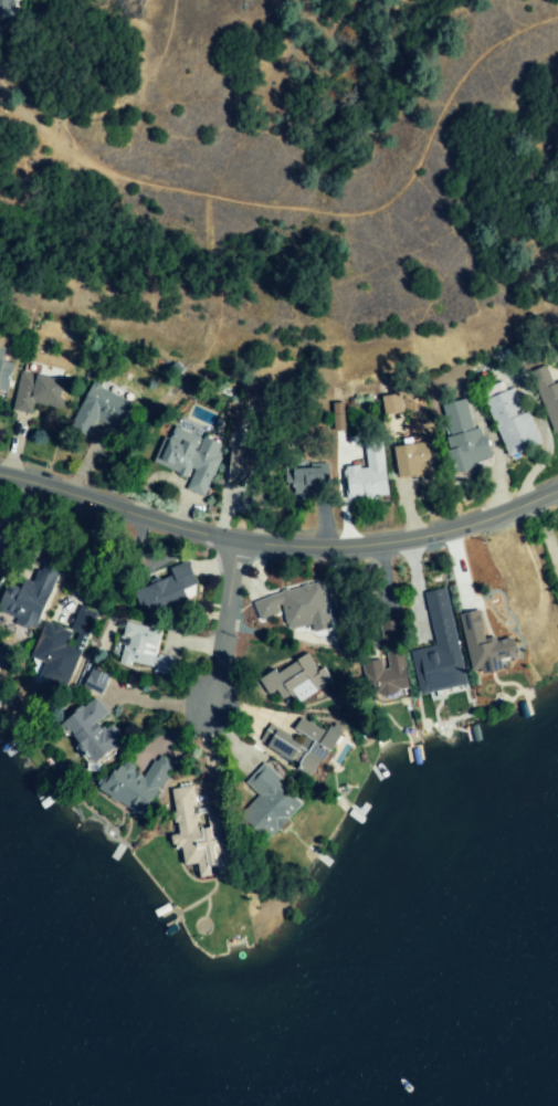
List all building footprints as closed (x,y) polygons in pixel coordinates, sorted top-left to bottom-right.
[(13,17),(11,0),(0,0),(0,19),(13,17)] [(2,362),(6,337),(0,336),(0,393),(4,393),(9,363),(2,362)] [(545,429),(557,425),(557,382),(549,385),(544,366),(528,371),(545,429)] [(60,381),(18,373),(10,411),(29,415),(31,404),(55,409),(60,381)] [(129,401),(87,384),(67,430),(87,438),(94,420),(117,430),(129,401)] [(537,444),(524,411),(519,413),(509,389),(481,400),(504,457),(537,444)] [(381,416),(402,412),(398,394),(378,398),(381,416)] [(438,405),(446,438),(443,438),(451,471),(489,462),(480,427),(471,429),(463,399),(438,405)] [(343,432),(342,403),(330,403),(331,432),(343,432)] [(150,465),(188,478),(183,491),(205,498),(220,454),(217,453),(220,444),(171,427),(166,442),(159,440),(150,465)] [(342,500),(384,498),(381,441),(362,442),(364,466),(341,468),(342,500)] [(394,478),(432,472),(427,442),(389,447),(394,478)] [(249,485),(247,506),(261,508),(263,483),(251,482),(251,468),(224,466),(223,484),(249,485)] [(325,467),(288,468),(289,503),(304,502),(303,488),(325,487),(325,467)] [(54,575),(36,567),(29,583),(18,579),(15,587),(4,582),(0,592),(0,614),(14,620),(13,624),(29,631),(54,575)] [(327,630),(320,587),(251,597),(255,619),(280,615),(282,630),(309,626),(310,632),(327,630)] [(417,695),(464,686),(445,588),(422,592),(432,647),(409,651),(417,695)] [(93,642),(104,618),(78,606),(68,630),(93,642)] [(457,614),(470,675),(498,669),(496,660),(513,657),(509,638),(493,642),(492,637),(483,639),(477,610),(457,614)] [(64,688),(81,644),(69,639),(71,634),(42,622),(27,661),(39,666),(35,676),(64,688)] [(153,655),(158,630),(122,623),(119,638),(122,638),(117,665),(127,667),(128,663),(150,668),(149,674),(169,678),(173,659),(153,655)] [(296,702),(327,683),(307,651),(257,682),(265,695),(272,691),(278,701),(291,693),(296,702)] [(359,663),(364,695),(376,693),(377,703),(398,699),(397,690),(408,688),(402,652),(382,655),(383,659),(359,663)] [(90,765),(121,738),(109,724),(100,731),(94,724),(106,714),(92,698),(80,708),(78,706),(56,724),(90,765)] [(309,777),(339,730),(322,720),(316,729),(297,716),(283,737),(266,726),(255,742),(286,762),(295,747),(303,752),(293,766),(309,777)] [(97,792),(139,818),(173,764),(157,754),(143,776),(118,760),(97,792)] [(300,805),(261,765),(242,783),(255,797),(234,817),(259,845),(300,805)] [(223,875),(218,838),(207,839),(205,828),(196,829),(190,787),(168,790),(174,835),(167,836),(169,848),(176,847),(179,867),(193,865),(195,879),(223,875)]
